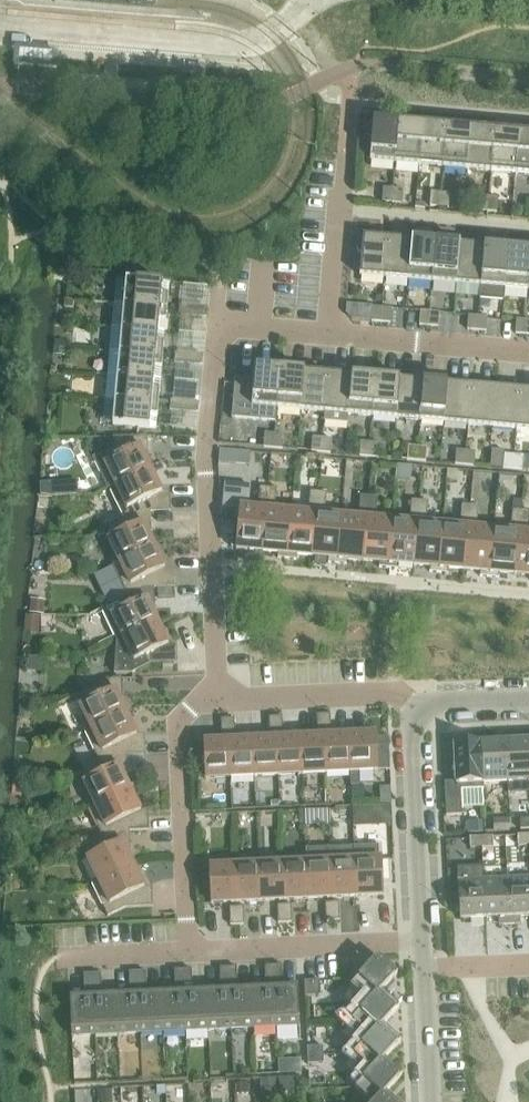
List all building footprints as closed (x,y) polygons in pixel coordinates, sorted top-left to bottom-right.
[(58,26),(57,37),(84,38),(84,27),(58,26)] [(16,51),(15,65),(57,69),(59,54),(16,51)] [(370,162),(395,164),(399,124),(374,122),(373,126),(371,126),(368,129),(367,132),(368,136),(370,139),(372,140),(370,162)] [(423,126),(399,124),(395,164),(419,166),(423,126)] [(419,166),(443,168),(447,128),(423,126),(419,166)] [(447,128),(443,168),(467,170),(471,130),(447,128)] [(471,130),(467,170),(491,172),(495,132),(471,130)] [(491,172),(515,174),(519,135),(495,132),(491,172)] [(515,174),(528,176),(528,135),(519,135),(515,174)] [(382,202),(392,203),(393,189),(384,188),(382,202)] [(393,189),(392,203),(401,204),(403,190),(393,189)] [(430,207),(440,208),(441,194),(431,193),(430,207)] [(441,194),(440,208),(449,208),(450,194),(441,194)] [(478,211),(488,212),(489,198),(479,197),(478,211)] [(489,198),(488,212),(497,213),(498,199),(489,198)] [(360,276),(385,278),(389,239),(364,236),(363,241),(361,241),(358,243),(357,247),(357,251),(360,254),(362,254),(360,276)] [(385,278),(409,281),(413,241),(389,239),(385,278)] [(409,281),(433,283),(436,243),(413,241),(409,281)] [(460,245),(436,243),(433,283),(457,285),(460,245)] [(460,245),(457,285),(481,287),(485,247),(460,245)] [(509,249),(485,247),(481,287),(480,300),(504,302),(505,289),(504,289),(509,249)] [(528,291),(528,251),(509,249),(504,289),(505,289),(528,291)] [(56,269),(56,282),(62,282),(65,278),(65,269),(56,269)] [(114,304),(167,309),(170,284),(117,279),(114,304)] [(114,304),(112,328),(165,333),(167,309),(114,304)] [(179,315),(193,316),(194,306),(180,305),(179,315)] [(194,306),(193,316),(207,317),(207,308),(194,306)] [(348,306),(347,316),(352,321),(372,322),(373,308),(348,306)] [(372,322),(381,323),(382,308),(373,308),(372,322)] [(382,308),(381,323),(391,323),(392,309),(382,308)] [(420,326),(429,327),(430,313),(421,312),(420,326)] [(430,313),(429,327),(439,328),(440,314),(430,313)] [(468,330),(477,331),(478,317),(469,316),(468,330)] [(478,317),(477,331),(487,332),(488,318),(478,317)] [(516,335),(525,335),(526,321),(517,320),(516,335)] [(110,352),(163,357),(165,333),(112,328),(110,352)] [(108,376),(161,381),(163,357),(110,352),(108,376)] [(175,363),(188,364),(189,354),(175,353),(175,363)] [(189,354),(188,364),(202,365),(203,355),(189,354)] [(277,409),(281,369),(256,367),(255,371),(251,371),(250,380),(235,378),(231,418),(262,421),(263,408),(277,409)] [(281,369),(277,409),(301,411),(305,371),(281,369)] [(328,374),(305,371),(301,411),(325,413),(328,374)] [(349,415),(352,376),(328,374),(325,413),(326,413),(325,424),(348,426),(349,415)] [(161,381),(108,376),(106,400),(159,404),(161,381)] [(349,415),(373,418),(376,378),(352,376),(349,415)] [(376,378),(373,418),(397,420),(400,380),(376,378)] [(400,380),(397,420),(420,422),(424,382),(400,380)] [(424,382),(420,422),(444,424),(448,384),(424,382)] [(444,424),(468,426),(472,386),(448,384),(444,424)] [(472,386),(468,426),(492,428),(496,388),(472,386)] [(496,388),(492,428),(516,430),(520,390),(496,388)] [(520,390),(516,430),(528,431),(528,391),(520,390)] [(159,404),(106,400),(103,425),(156,429),(159,404)] [(170,410),(184,411),(185,402),(171,401),(170,410)] [(185,402),(184,411),(198,413),(199,403),(185,402)] [(264,448),(274,449),(275,435),(265,434),(264,448)] [(275,435),(274,449),(283,450),(284,435),(275,435)] [(148,456),(148,437),(137,437),(92,459),(107,489),(109,488),(115,485),(116,486),(151,470),(145,458),(148,456)] [(312,452),(321,453),(323,439),(313,438),(312,452)] [(323,439),(321,453),(331,454),(332,440),(323,439)] [(360,456),(369,457),(371,443),(361,442),(360,456)] [(371,443),(369,457),(379,458),(380,444),(371,443)] [(407,461),(417,461),(418,447),(409,447),(407,461)] [(418,447),(417,461),(426,462),(428,448),(418,447)] [(220,451),(219,464),(232,464),(233,452),(220,451)] [(455,465),(465,466),(466,452),(457,451),(455,465)] [(491,468),(513,470),(514,456),(505,455),(505,452),(492,451),(491,468)] [(466,452),(465,466),(474,467),(476,452),(466,452)] [(514,456),(513,470),(522,471),(524,457),(514,456)] [(109,488),(125,521),(139,515),(140,515),(144,513),(171,512),(171,499),(162,499),(162,494),(162,493),(151,470),(116,486),(115,485),(109,488)] [(236,550),(263,553),(267,506),(259,505),(258,510),(250,509),(252,487),(225,484),(223,509),(240,510),(237,538),(233,537),(232,547),(236,548),(236,550)] [(259,496),(276,498),(277,489),(260,487),(259,496)] [(310,501),(327,502),(327,494),(311,492),(310,501)] [(267,506),(263,553),(279,554),(278,559),(288,560),(292,513),(275,511),(276,498),(259,496),(259,505),(267,506)] [(360,505),(378,507),(378,498),(361,496),(360,505)] [(329,563),(338,564),(342,517),(325,516),(327,502),(310,501),(309,509),(317,510),(313,557),(329,559),(329,563)] [(411,510),(428,511),(429,503),(412,501),(411,510)] [(380,568),(389,569),(393,522),(376,520),(378,507),(360,505),(359,514),(368,515),(364,562),(380,563),(380,568)] [(461,514),(478,516),(479,507),(462,505),(461,514)] [(317,510),(309,509),(309,514),(292,513),(288,560),(297,561),(297,556),(313,557),(317,510)] [(430,572),(439,573),(443,526),(427,525),(428,511),(411,510),(410,518),(419,519),(415,566),(430,568),(430,572)] [(528,520),(528,511),(513,510),(512,519),(528,520)] [(342,517),(338,564),(347,565),(348,560),(364,562),(368,515),(359,514),(359,519),(342,517)] [(461,514),(461,523),(469,524),(465,571),(481,572),(480,577),(490,578),(494,531),(477,529),(478,516),(461,514)] [(108,540),(119,561),(119,562),(155,546),(149,534),(152,533),(152,523),(144,523),(140,515),(139,515),(125,521),(108,529),(112,538),(108,540)] [(410,523),(393,522),(389,569),(398,570),(399,565),(415,566),(419,519),(410,518),(410,523)] [(528,523),(528,520),(512,519),(511,527),(520,528),(516,575),(528,576),(528,534),(528,523)] [(443,526),(439,573),(449,574),(449,569),(465,571),(469,524),(461,523),(460,528),(443,526)] [(511,532),(494,531),(490,578),(499,579),(499,574),(516,575),(520,528),(511,527),(511,532)] [(113,564),(128,597),(129,597),(143,590),(143,591),(147,589),(175,588),(174,575),(166,575),(165,570),(166,570),(155,546),(119,562),(119,561),(113,564)] [(116,640),(123,637),(123,638),(158,622),(152,610),(155,608),(155,599),(147,599),(143,591),(143,590),(129,597),(128,597),(111,605),(112,605),(102,610),(116,640)] [(40,630),(43,599),(32,598),(29,629),(40,630)] [(116,640),(116,641),(117,641),(115,674),(133,674),(151,665),(178,664),(178,651),(169,651),(169,646),(158,622),(123,638),(123,637),(116,640)] [(81,707),(91,729),(92,729),(127,714),(121,701),(124,700),(123,690),(115,691),(111,682),(115,681),(114,680),(80,696),(84,705),(81,707)] [(138,737),(127,714),(92,729),(91,729),(85,731),(101,764),(101,765),(115,757),(115,758),(119,756),(146,755),(146,742),(137,743),(137,737),(138,737)] [(317,715),(317,724),(331,724),(331,715),(317,715)] [(269,718),(269,726),(283,726),(283,717),(269,718)] [(221,720),(222,729),(235,728),(235,719),(221,720)] [(331,724),(317,724),(318,733),(331,732),(331,724)] [(283,726),(269,726),(270,735),(283,735),(283,726)] [(235,728),(222,729),(222,738),(236,737),(235,728)] [(348,736),(350,773),(351,787),(360,786),(359,773),(377,772),(377,770),(375,771),(373,736),(375,736),(375,735),(348,736)] [(324,737),(326,774),(350,773),(348,736),(324,737)] [(300,738),(302,775),(326,774),(324,737),(300,738)] [(277,739),(278,776),(302,775),(300,738),(277,739)] [(278,776),(277,739),(253,741),(255,778),(278,776)] [(229,742),(231,779),(255,778),(253,741),(229,742)] [(508,783),(509,783),(509,795),(528,794),(528,741),(506,742),(508,783)] [(231,779),(229,742),(204,743),(205,780),(231,779)] [(506,742),(481,743),(482,784),(484,784),(508,783),(506,742)] [(482,784),(481,743),(454,745),(456,783),(445,784),(447,817),(462,816),(461,791),(484,790),(484,784),(482,784)] [(101,765),(101,764),(84,772),(88,781),(84,783),(95,805),(130,790),(124,777),(127,776),(127,766),(119,767),(115,758),(115,757),(101,765)] [(88,808),(104,840),(104,841),(118,834),(119,834),(123,833),(150,831),(149,818),(141,819),(140,813),(141,813),(130,790),(95,805),(88,808)] [(123,843),(119,834),(118,834),(104,841),(104,840),(87,848),(91,857),(88,859),(98,881),(99,882),(134,866),(128,853),(131,852),(131,842),(123,843)] [(518,836),(518,846),(528,845),(528,836),(518,836)] [(482,838),(482,848),(494,847),(493,837),(482,838)] [(482,848),(482,838),(470,838),(470,848),(482,848)] [(353,848),(356,898),(383,897),(383,895),(381,895),(379,861),(381,861),(381,848),(363,849),(362,847),(353,847),(353,848)] [(356,898),(353,848),(330,849),(330,862),(332,899),(356,898)] [(306,863),(308,900),(332,899),(330,862),(306,863)] [(308,900),(306,863),(282,864),(284,901),(308,900)] [(258,865),(260,902),(284,901),(282,864),(258,865)] [(260,902),(258,865),(235,866),(236,903),(260,902)] [(99,882),(98,881),(92,884),(108,917),(126,909),(153,907),(153,894),(144,895),(144,889),(145,889),(134,866),(99,882)] [(236,903),(235,866),(209,867),(211,904),(236,903)] [(486,919),(484,881),(483,868),(458,869),(460,920),(486,919)] [(508,879),(510,926),(521,925),(520,917),(528,917),(528,878),(508,879)] [(484,881),(486,919),(499,918),(499,926),(510,926),(508,879),(484,881)] [(325,904),(326,913),(339,912),(339,903),(325,904)] [(278,906),(278,915),(292,914),(291,905),(278,906)] [(230,908),(230,917),(244,916),(243,907),(230,908)] [(339,912),(326,913),(326,921),(340,921),(339,912)] [(292,914),(278,915),(278,923),(292,923),(292,914)] [(244,916),(230,917),(231,926),(244,925),(244,916)] [(351,988),(369,1004),(369,1005),(381,991),(382,992),(398,974),(379,957),(351,988)] [(274,982),(274,966),(265,966),(266,982),(274,982)] [(274,966),(274,982),(283,982),(282,966),(274,966)] [(229,984),(228,968),(220,968),(220,984),(229,984)] [(228,968),(229,984),(238,984),(237,968),(228,968)] [(184,986),(183,970),(175,971),(175,986),(184,986)] [(183,970),(184,986),(193,986),(192,970),(183,970)] [(139,988),(138,972),(130,973),(130,989),(139,988)] [(138,972),(139,988),(147,988),(147,972),(138,972)] [(93,990),(93,974),(84,975),(85,991),(93,990)] [(93,974),(93,990),(102,990),(101,974),(93,974)] [(304,983),(305,997),(321,996),(320,982),(304,983)] [(275,988),(276,1028),(300,1027),(298,987),(275,988)] [(275,988),(252,989),(254,1029),(276,1028),(275,988)] [(252,989),(229,990),(231,1030),(254,1029),(252,989)] [(207,991),(209,1031),(231,1030),(229,990),(207,991)] [(184,992),(186,1032),(209,1031),(207,991),(184,992)] [(352,1022),(370,1038),(371,1038),(383,1025),(383,1026),(400,1008),(382,992),(381,991),(369,1005),(369,1004),(352,1022)] [(186,1032),(184,992),(162,993),(163,1033),(186,1032)] [(162,993),(139,994),(141,1034),(163,1033),(162,993)] [(139,994),(116,996),(118,1035),(141,1034),(139,994)] [(116,996),(94,997),(96,1036),(118,1035),(116,996)] [(96,1036),(94,997),(71,998),(72,1037),(96,1036)] [(371,1038),(370,1038),(354,1055),(372,1072),(384,1059),(385,1059),(401,1042),(383,1026),(383,1025),(371,1038)] [(307,1048),(308,1056),(324,1056),(323,1047),(307,1048)] [(324,1056),(308,1056),(308,1065),(324,1064),(324,1056)] [(372,1072),(356,1089),(369,1101),(377,1101),(386,1093),(403,1076),(385,1059),(384,1059),(372,1072)] [(386,1093),(377,1101),(396,1101),(386,1093)]
